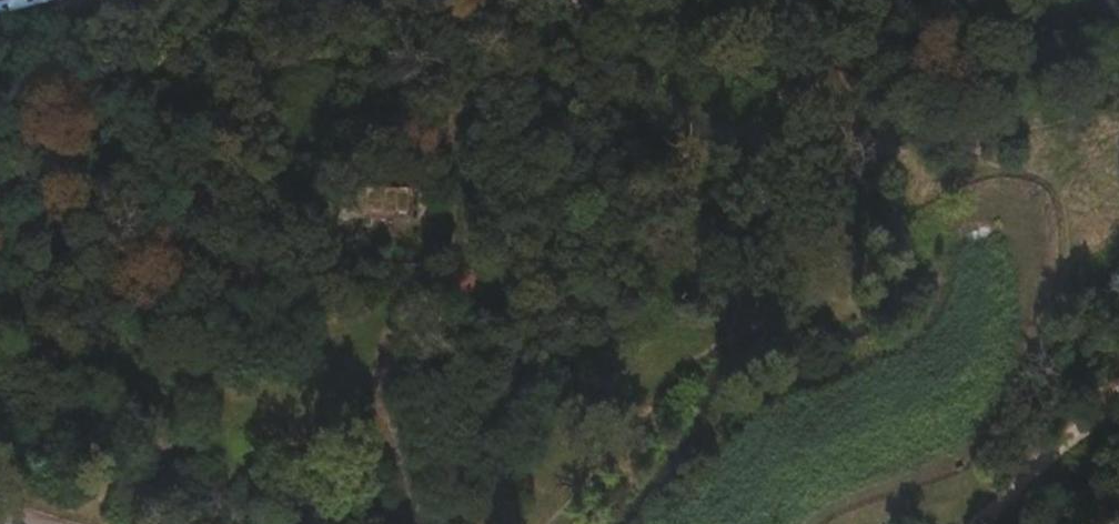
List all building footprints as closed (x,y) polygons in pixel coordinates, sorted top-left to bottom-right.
[(409,215),(410,190),(340,190),(340,214),(409,215)]
